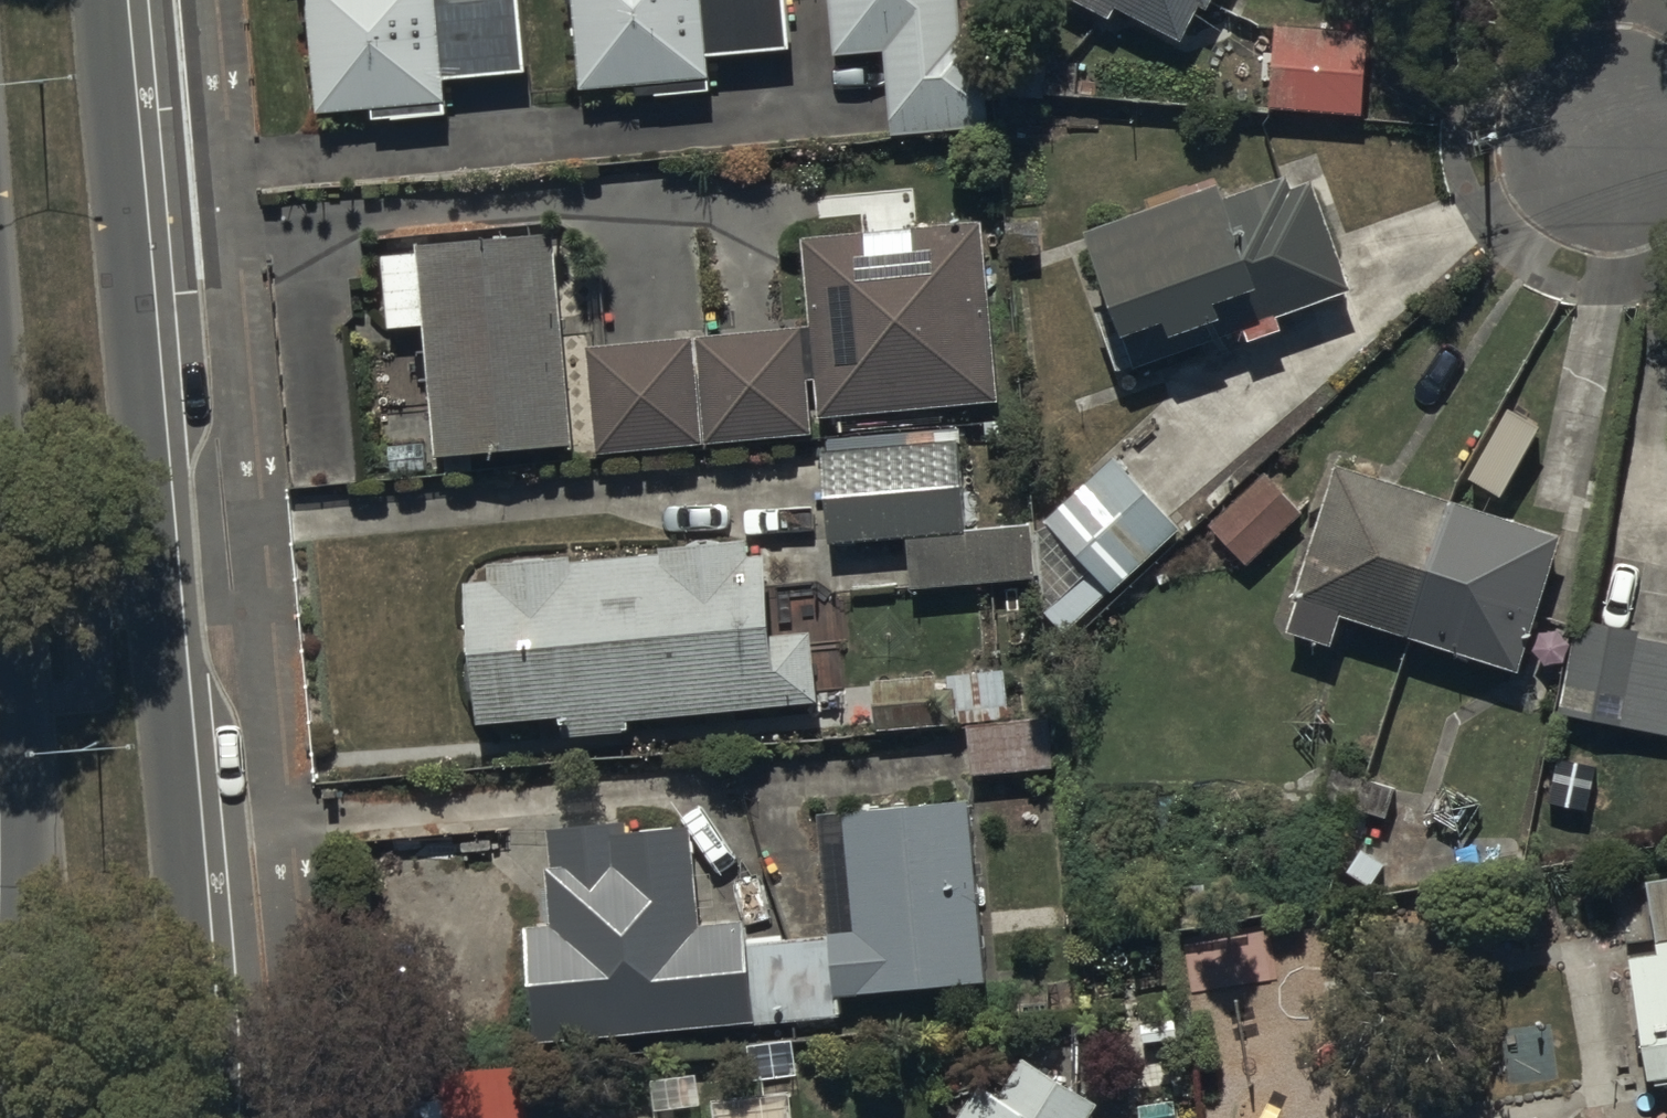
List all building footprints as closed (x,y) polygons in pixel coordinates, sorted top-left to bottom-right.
[(321,125),(377,122),(377,129),(448,124),(446,85),(524,80),(519,0),(312,0),(321,125)] [(573,45),(582,45),(585,100),(633,98),(633,105),(710,101),(708,64),(789,60),(786,0),(571,0),(573,45)] [(834,68),(887,63),(895,148),(993,140),(985,45),(966,46),(962,0),(828,0),(834,68)] [(1121,22),(1182,54),(1200,19),(1211,25),(1223,0),(1060,0),(1114,31),(1121,22)] [(1371,39),(1276,35),(1273,116),(1368,120),(1371,39)] [(1117,316),(1100,322),(1124,387),(1194,361),(1193,357),(1248,338),(1253,353),(1284,343),(1279,328),(1353,303),(1318,201),(1294,209),(1288,192),(1096,260),(1117,316)] [(809,339),(814,428),(1002,416),(990,233),(803,245),(809,339)] [(574,459),(557,246),(422,259),(423,264),(386,267),(392,343),(433,340),(444,469),(574,459)] [(814,428),(809,339),(697,350),(705,456),(816,449),(814,428)] [(705,456),(697,350),(591,360),(598,463),(705,456)] [(961,440),(826,447),(831,551),(908,547),(910,597),(1035,590),(1031,533),(964,539),(961,440)] [(1113,468),(1039,543),(1045,620),(1068,642),(1112,598),(1117,602),(1182,537),(1113,468)] [(1578,554),(1341,479),(1287,647),(1333,662),(1343,630),(1524,687),(1545,619),(1556,623),(1578,554)] [(1305,522),(1265,480),(1208,535),(1248,577),(1305,522)] [(750,576),(748,559),(493,573),(494,592),(474,593),(484,742),(567,735),(568,747),(635,742),(635,735),(820,721),(814,646),(778,649),(772,574),(750,576)] [(1576,633),(1558,721),(1666,744),(1666,652),(1576,633)] [(938,699),(937,683),(873,689),(877,739),(1011,727),(1007,678),(950,682),(951,698),(938,699)] [(1049,728),(968,738),(973,784),(1054,775),(1049,728)] [(526,939),(535,1056),(842,1029),(845,1043),(882,1042),(879,1004),(985,996),(970,808),(847,818),(857,944),(751,953),(750,937),(701,941),(694,843),(621,849),(620,834),(548,840),(556,936),(526,939)] [(1648,895),(1661,958),(1629,964),(1652,1097),(1666,1095),(1666,892),(1648,895)] [(1025,1072),(1004,1106),(987,1094),(971,1117),(1095,1117),(1025,1072)]
